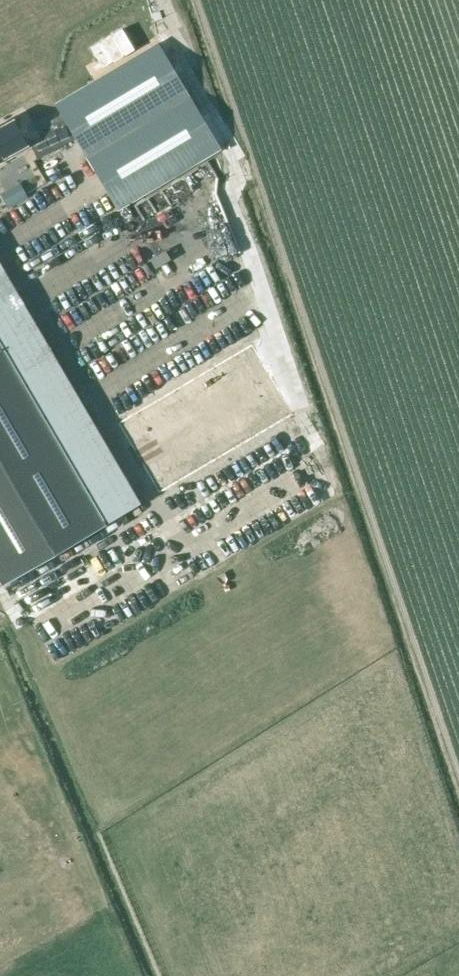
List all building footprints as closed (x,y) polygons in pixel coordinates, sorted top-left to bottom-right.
[(104,40),(92,47),(103,67),(135,49),(122,26),(102,37),(104,40)] [(55,103),(61,114),(74,139),(118,210),(222,149),(158,41),(55,103)] [(0,124),(0,162),(11,155),(31,145),(39,158),(74,139),(61,114),(36,128),(26,110),(0,124)] [(2,584),(108,522),(0,339),(0,581),(2,584)] [(251,345),(117,423),(157,493),(292,415),(251,345)]
